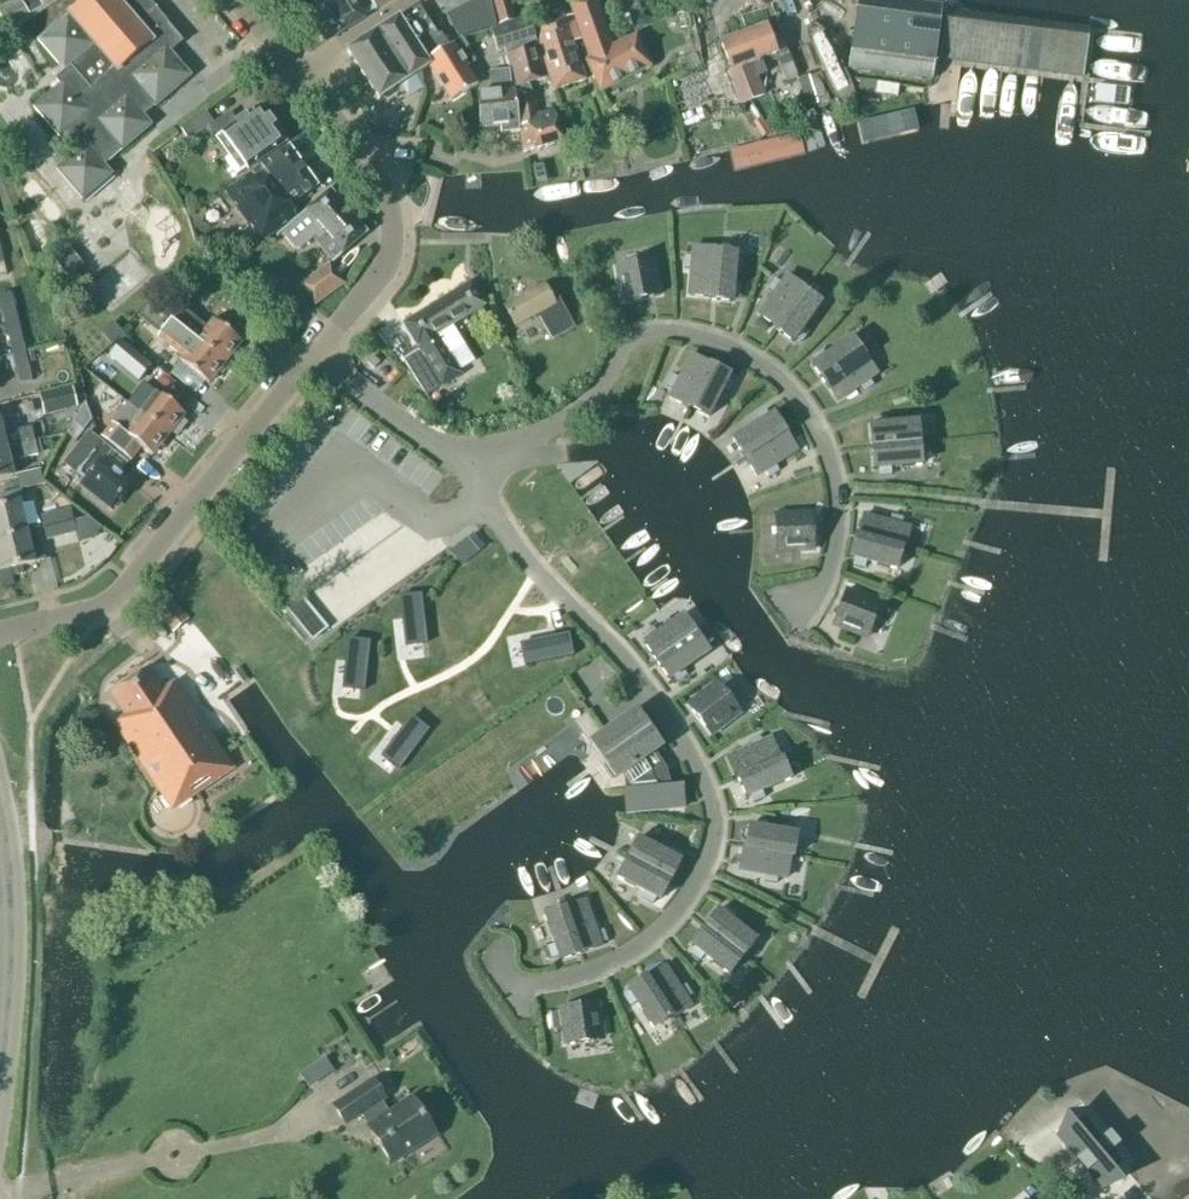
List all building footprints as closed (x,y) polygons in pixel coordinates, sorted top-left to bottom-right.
[(12,34),(62,0),(14,0),(7,4),(0,9),(0,16),(12,34)] [(147,0),(86,0),(37,42),(63,72),(55,80),(60,85),(33,108),(60,139),(61,138),(74,154),(56,170),(82,201),(113,175),(105,165),(121,151),(122,152),(153,126),(145,117),(192,77),(171,52),(183,42),(147,0)] [(365,18),(353,0),(326,0),(307,12),(327,42),(365,18)] [(379,16),(405,0),(370,0),(379,16)] [(447,16),(459,38),(468,37),(498,28),(491,0),(476,0),(447,16)] [(500,25),(514,21),(507,0),(492,0),(500,25)] [(575,16),(583,40),(590,60),(587,61),(602,93),(651,67),(636,36),(614,47),(596,0),(585,0),(571,5),(575,16)] [(942,6),(894,0),(857,0),(848,69),(932,80),(942,6)] [(419,7),(399,20),(430,66),(452,100),(478,84),(467,67),(475,62),(461,39),(448,47),(443,39),(439,41),(438,39),(436,37),(438,36),(419,8),(419,7)] [(1089,30),(945,12),(939,60),(1083,78),(1089,30)] [(549,78),(553,91),(585,81),(573,43),(583,40),(575,16),(565,19),(533,28),(539,45),(549,78)] [(377,32),(348,52),(362,73),(380,100),(387,95),(430,66),(399,20),(398,18),(377,32)] [(491,31),(497,51),(505,49),(507,55),(539,45),(533,28),(530,18),(516,23),(500,28),(498,28),(491,31)] [(769,41),(764,28),(759,30),(720,45),(731,72),(728,73),(740,105),(765,96),(752,63),(775,55),(786,82),(797,77),(787,50),(782,37),(769,41)] [(517,87),(512,88),(512,91),(514,98),(532,94),(528,84),(549,78),(539,45),(507,55),(517,87)] [(479,94),(481,128),(507,126),(508,129),(519,128),(514,98),(512,91),(512,88),(510,70),(489,72),(491,93),(479,94)] [(829,100),(820,74),(810,78),(809,76),(799,80),(809,108),(829,100)] [(519,128),(524,153),(563,143),(554,111),(536,114),(534,94),(532,94),(514,98),(519,128)] [(285,144),(259,107),(236,124),(229,114),(208,128),(216,140),(222,136),(248,171),(285,144)] [(190,141),(214,123),(205,111),(181,129),(190,141)] [(806,159),(799,133),(726,150),(733,176),(806,159)] [(262,241),(297,215),(291,206),(317,188),(288,148),(227,192),(258,235),(253,239),(257,243),(261,240),(262,241)] [(333,263),(366,234),(329,191),(296,219),(280,232),(295,250),(300,250),(313,239),(333,263)] [(685,257),(684,269),(691,270),(689,296),(710,298),(710,301),(732,302),(733,298),(740,299),(741,287),(734,286),(737,254),(715,252),(715,250),(693,248),(692,258),(685,257)] [(653,261),(617,268),(624,303),(660,296),(653,261)] [(343,286),(329,266),(301,286),(315,306),(343,286)] [(803,291),(805,289),(787,276),(781,284),(775,280),(768,290),(774,294),(759,316),(776,328),(777,328),(803,291)] [(426,397),(462,375),(449,355),(464,345),(452,326),(485,305),(471,282),(403,324),(417,346),(401,356),(426,397)] [(553,299),(546,286),(505,307),(516,326),(539,314),(552,340),(573,328),(557,297),(553,299)] [(777,328),(776,328),(775,330),(793,343),(796,339),(802,343),(809,333),(803,329),(821,303),(803,291),(777,328)] [(18,321),(11,293),(0,295),(0,303),(5,324),(18,321)] [(171,322),(225,364),(242,343),(213,320),(207,328),(182,308),(181,309),(171,322)] [(171,322),(157,311),(147,323),(171,342),(170,343),(186,355),(180,363),(209,385),(225,364),(171,322)] [(13,355),(25,352),(18,321),(5,324),(13,355)] [(822,351),(812,358),(816,363),(812,366),(837,402),(859,387),(864,393),(874,385),(870,380),(877,375),(852,339),(826,357),(822,351)] [(25,352),(13,355),(20,384),(32,381),(25,352)] [(689,408),(711,365),(691,355),(679,379),(673,376),(667,387),(674,390),(669,399),(689,408)] [(735,383),(728,379),(730,375),(711,365),(689,408),(708,418),(723,390),(729,394),(735,383)] [(44,416),(77,408),(72,389),(39,396),(44,416)] [(140,415),(168,437),(185,416),(157,394),(140,415)] [(774,414),(770,417),(766,411),(755,417),(760,424),(733,441),(745,459),(786,433),(774,414)] [(152,458),(168,437),(140,415),(124,434),(112,425),(101,439),(130,461),(140,448),(152,458)] [(870,426),(872,448),(920,444),(918,422),(887,425),(886,417),(874,419),(875,426),(870,426)] [(35,442),(31,427),(4,433),(0,418),(0,450),(8,449),(10,460),(21,457),(18,446),(35,442)] [(110,510),(131,484),(103,462),(112,451),(89,433),(64,464),(86,481),(82,487),(110,510)] [(769,479),(779,472),(775,466),(798,451),(786,433),(745,459),(757,477),(765,472),(769,479)] [(18,446),(21,457),(21,460),(38,456),(35,442),(18,446)] [(891,476),(891,469),(922,466),(920,444),(872,448),(874,470),(879,470),(879,477),(891,476)] [(10,460),(8,449),(0,450),(0,482),(15,478),(10,460)] [(20,490),(44,485),(40,470),(16,476),(20,490)] [(28,532),(21,503),(0,508),(0,539),(28,532)] [(44,529),(74,521),(71,509),(41,516),(44,529)] [(813,550),(812,514),(775,516),(777,545),(800,544),(800,551),(813,550)] [(858,537),(902,549),(905,550),(910,529),(901,526),(903,519),(892,516),(890,523),(864,516),(858,537)] [(74,521),(44,529),(47,541),(77,534),(74,521)] [(32,550),(28,532),(0,539),(0,572),(35,563),(32,550)] [(858,537),(856,536),(850,558),(855,559),(853,566),(865,569),(866,562),(897,570),(902,549),(858,537)] [(481,552),(473,540),(453,554),(461,566),(481,552)] [(32,550),(35,563),(43,562),(39,548),(32,550)] [(846,591),(833,625),(867,638),(880,604),(846,591)] [(314,636),(330,624),(304,593),(289,606),(314,636)] [(404,645),(425,642),(419,593),(398,595),(404,645)] [(656,662),(696,634),(683,616),(657,634),(653,628),(643,635),(648,641),(644,644),(656,662)] [(520,642),(524,665),(571,655),(567,633),(520,642)] [(696,634),(656,662),(669,680),(673,677),(677,683),(687,676),(683,670),(708,652),(696,634)] [(341,688),(363,690),(368,641),(347,638),(341,688)] [(164,690),(149,668),(110,694),(125,717),(114,724),(172,811),(233,769),(175,682),(164,690)] [(739,713),(717,684),(688,706),(710,735),(739,713)] [(634,770),(638,767),(636,765),(662,747),(637,711),(597,739),(622,775),(632,768),(634,770)] [(381,756),(398,768),(427,729),(410,716),(381,756)] [(780,760),(771,740),(767,742),(764,735),(753,740),(756,747),(727,759),(736,780),(738,779),(738,778),(780,760)] [(765,799),(762,792),(791,780),(782,759),(780,760),(738,778),(738,779),(746,798),(751,797),(753,803),(765,799)] [(624,787),(624,793),(624,796),(626,812),(684,807),(682,782),(624,787)] [(755,821),(754,828),(749,827),(746,848),(746,849),(791,857),(793,857),(797,836),(766,830),(767,823),(755,821)] [(669,847),(666,854),(638,839),(628,858),(670,881),(681,862),(676,859),(680,853),(669,847)] [(746,849),(746,848),(743,848),(739,870),(770,875),(769,883),(781,885),(782,877),(787,878),(791,857),(746,849)] [(670,881),(628,858),(617,878),(645,892),(642,899),(653,904),(656,898),(660,900),(670,881)] [(564,908),(581,954),(601,947),(600,944),(607,942),(603,931),(596,933),(585,901),(564,908)] [(551,959),(558,957),(560,961),(581,954),(564,908),(544,916),(554,945),(547,948),(551,959)] [(705,928),(743,958),(756,941),(731,921),(736,915),(726,908),(722,914),(718,911),(705,928)] [(743,958),(705,928),(691,945),(695,948),(690,954),(700,961),(704,956),(729,975),(743,958)] [(686,1000),(692,996),(686,985),(680,989),(665,967),(647,979),(672,1017),(671,1018),(673,1020),(691,1008),(686,1000)] [(647,979),(646,977),(627,989),(630,993),(624,997),(630,1007),(636,1003),(653,1029),(671,1018),(672,1017),(647,979)] [(602,1040),(597,1005),(561,1010),(566,1046),(602,1040)] [(389,1114),(381,1102),(385,1100),(373,1081),(334,1107),(345,1125),(365,1112),(372,1124),(367,1128),(391,1165),(436,1136),(412,1099),(389,1114)] [(1085,1117),(1052,1145),(1096,1195),(1128,1166),(1085,1117)]
